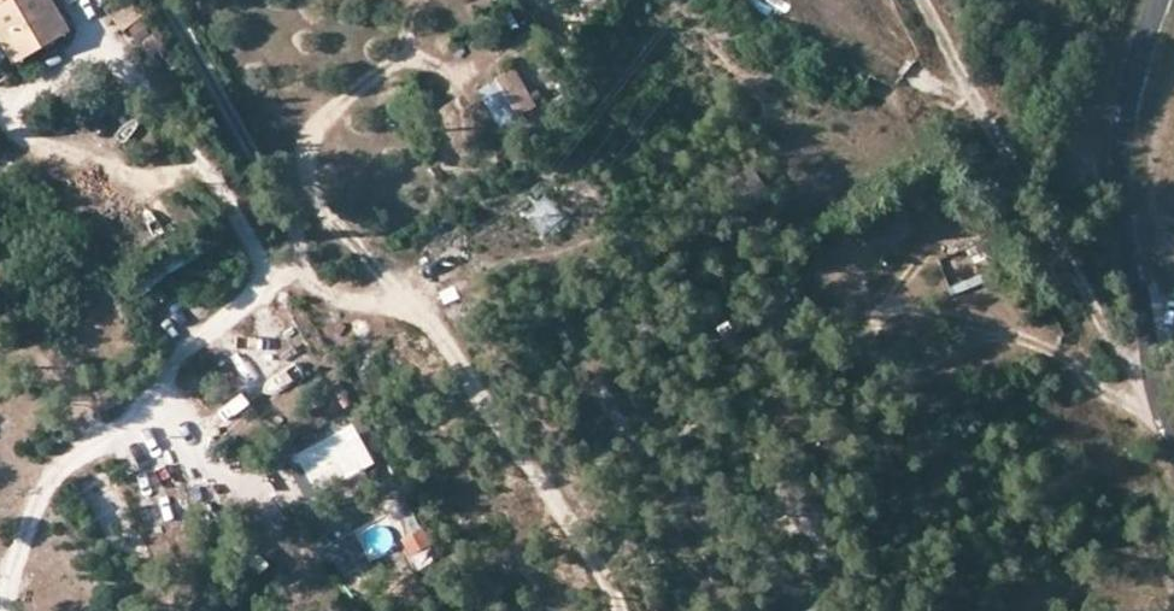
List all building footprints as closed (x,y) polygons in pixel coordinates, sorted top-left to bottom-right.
[(7,59),(66,26),(51,0),(0,0),(0,46),(7,59)] [(120,25),(142,11),(135,0),(134,0),(113,13),(120,25)] [(536,105),(525,83),(510,90),(520,113),(536,105)] [(974,244),(938,254),(944,278),(981,268),(974,244)] [(350,421),(294,452),(314,489),(370,458),(350,421)]
